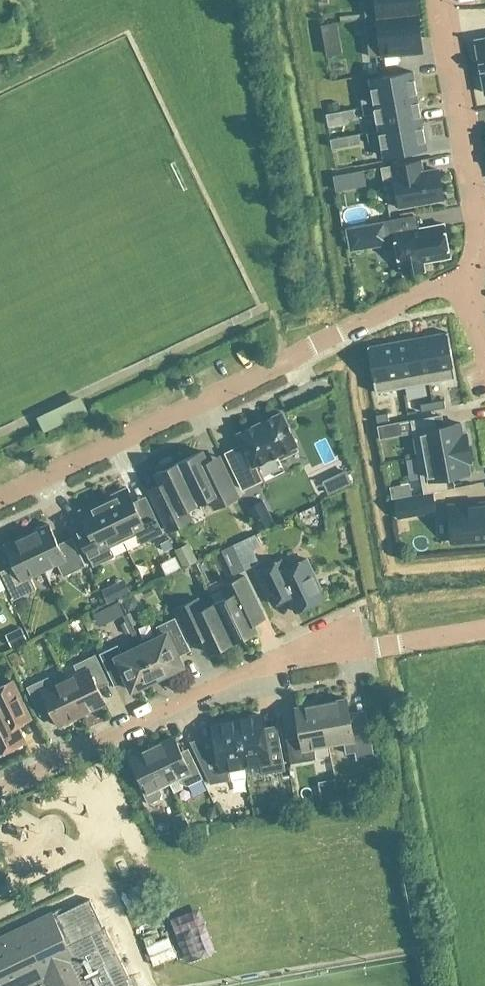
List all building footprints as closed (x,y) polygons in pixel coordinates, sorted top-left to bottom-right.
[(418,12),(417,0),(363,0),(365,18),(418,12)] [(470,11),(484,11),(484,0),(470,0),(470,11)] [(422,50),(418,12),(365,18),(368,56),(422,50)] [(475,39),(484,93),(484,92),(484,38),(475,39)] [(360,99),(362,106),(417,96),(412,71),(369,79),(372,97),(360,99)] [(417,96),(362,106),(363,114),(375,112),(378,130),(421,122),(417,96)] [(421,122),(378,130),(366,132),(368,140),(380,138),(383,155),(426,148),(421,122)] [(390,179),(395,206),(443,198),(438,169),(415,173),(412,160),(380,166),(382,180),(390,179)] [(399,265),(402,265),(403,273),(424,270),(423,261),(449,256),(443,223),(394,232),(392,218),(345,226),(350,250),(388,243),(388,242),(395,241),(399,265)] [(420,336),(428,382),(455,377),(447,332),(420,336)] [(394,341),(402,387),(428,382),(420,336),(394,341)] [(375,392),(402,387),(394,341),(367,346),(375,392)] [(82,399),(38,419),(43,431),(87,410),(82,399)] [(431,401),(433,409),(445,407),(443,399),(431,401)] [(421,411),(433,409),(431,401),(419,403),(421,411)] [(281,414),(282,414),(281,412),(279,413),(239,432),(237,433),(238,435),(238,434),(243,444),(225,452),(242,488),(261,479),(253,464),(277,453),(279,457),(296,449),(293,445),(295,444),(281,414)] [(388,420),(387,412),(375,414),(376,422),(388,420)] [(416,456),(468,447),(466,432),(462,433),(460,422),(437,426),(435,414),(410,419),(416,456)] [(394,436),(391,423),(377,426),(379,439),(394,436)] [(471,461),(468,447),(416,456),(423,493),(433,491),(448,488),(446,477),(469,473),(467,461),(471,461)] [(218,455),(206,461),(201,450),(178,461),(197,502),(209,496),(214,507),(237,496),(218,455)] [(154,472),(159,483),(148,489),(167,529),(190,518),(185,508),(197,502),(178,461),(173,463),(171,459),(159,465),(161,469),(154,472)] [(110,498),(104,501),(122,540),(136,534),(140,543),(162,532),(151,508),(139,514),(125,486),(108,494),(110,498)] [(436,510),(433,491),(423,493),(393,498),(396,517),(436,510)] [(122,540),(104,501),(97,504),(96,500),(78,509),(91,536),(81,541),(92,565),(113,555),(109,547),(122,540)] [(448,505),(451,542),(484,539),(484,502),(448,505)] [(48,523),(26,534),(42,569),(56,562),(62,575),(85,565),(74,543),(60,549),(48,523)] [(254,526),(237,533),(246,558),(263,551),(254,526)] [(191,557),(205,550),(196,532),(182,539),(191,557)] [(42,569),(26,534),(4,544),(16,570),(2,577),(13,599),(35,588),(29,575),(42,569)] [(178,542),(166,548),(174,563),(186,556),(178,542)] [(272,604),(288,596),(295,612),(324,598),(305,558),(284,568),(280,559),(256,571),(272,604)] [(126,590),(140,584),(129,560),(90,577),(94,586),(108,580),(114,593),(100,599),(108,617),(133,606),(126,590)] [(221,587),(226,597),(214,603),(232,642),(256,630),(253,623),(264,618),(244,575),(221,587)] [(197,598),(193,600),(174,609),(190,644),(202,638),(209,653),(232,642),(214,603),(202,609),(197,598)] [(157,678),(165,674),(182,666),(177,655),(190,649),(174,618),(156,626),(160,635),(141,644),(157,678)] [(157,678),(141,644),(121,654),(117,645),(99,654),(114,685),(126,680),(131,690),(157,678)] [(64,679),(81,714),(104,703),(94,682),(105,677),(95,654),(73,664),(77,673),(64,679)] [(81,714),(64,679),(52,685),(48,676),(26,687),(37,709),(48,704),(58,725),(81,714)] [(24,706),(12,681),(0,686),(0,753),(24,741),(16,725),(30,718),(24,706)] [(320,703),(328,744),(343,741),(345,753),(354,751),(355,759),(373,756),(367,724),(351,727),(346,699),(320,703)] [(328,744),(320,703),(295,708),(300,737),(286,739),(290,763),(315,758),(312,747),(328,744)] [(260,715),(235,719),(244,766),(259,763),(262,774),(285,770),(278,736),(264,739),(260,715)] [(244,766),(235,719),(211,724),(215,748),(194,752),(209,784),(231,780),(229,769),(244,766)] [(173,736),(152,746),(168,781),(178,776),(181,783),(187,785),(202,778),(192,757),(185,760),(173,736)] [(168,781),(152,746),(130,757),(141,781),(138,783),(148,804),(159,798),(161,793),(158,786),(168,781)] [(79,922),(71,907),(53,916),(51,911),(0,936),(0,985),(22,985),(25,985),(26,985),(105,985),(108,984),(100,967),(102,966),(87,935),(85,936),(79,922)] [(127,976),(116,979),(118,985),(129,985),(127,976)]
